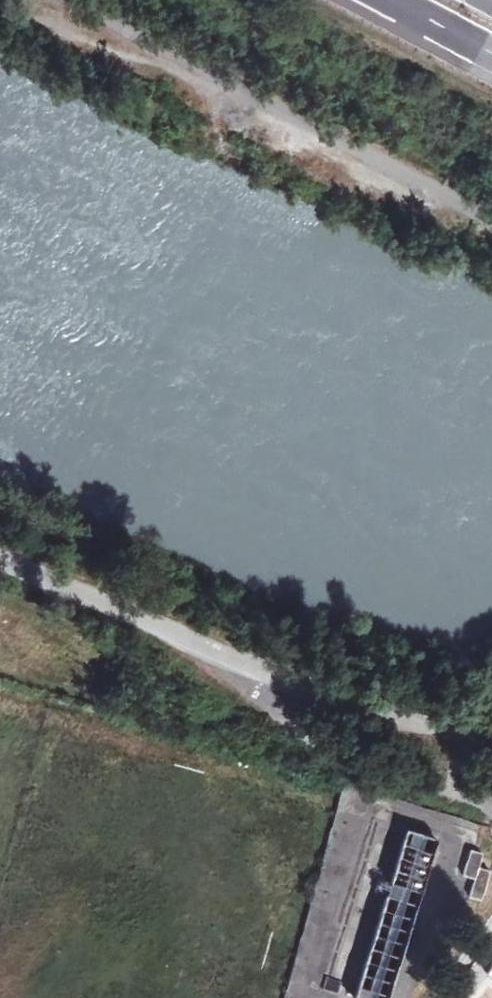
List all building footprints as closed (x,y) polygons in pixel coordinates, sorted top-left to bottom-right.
[(353,997),(388,997),(439,840),(407,830),(353,997)] [(462,875),(474,878),(468,897),(482,901),(490,869),(478,866),(482,851),(470,847),(462,875)]
